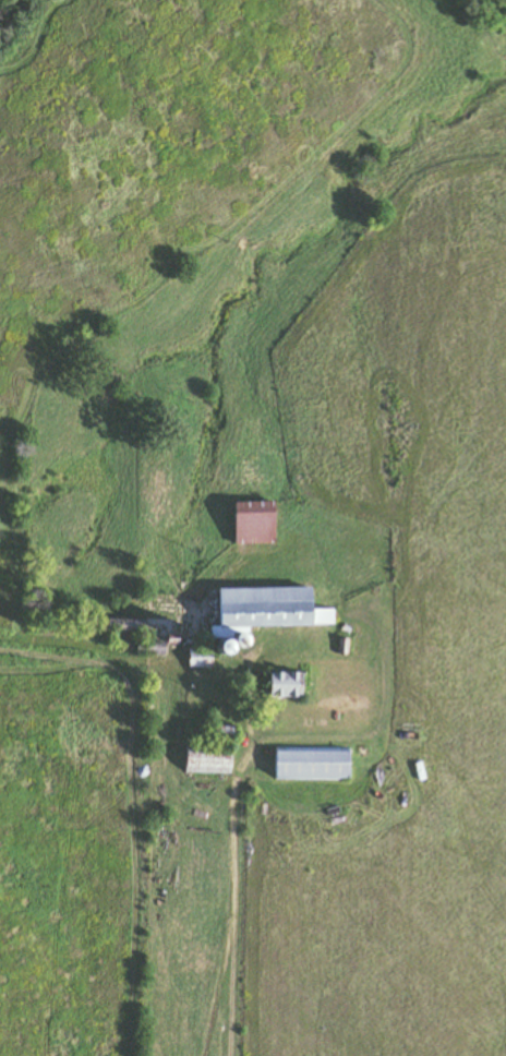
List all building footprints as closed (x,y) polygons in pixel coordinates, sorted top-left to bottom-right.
[(229,545),(272,544),(271,502),(228,503),(229,545)] [(210,588),(210,639),(193,639),(194,666),(213,666),(213,658),(228,658),(228,644),(248,644),(248,626),(335,625),(335,608),(310,608),(309,586),(210,588)] [(262,671),(262,698),(298,698),(298,671),(262,671)] [(347,780),(347,748),(269,748),(269,780),(347,780)] [(230,773),(230,751),(219,751),(219,759),(209,759),(209,773),(230,773)]
